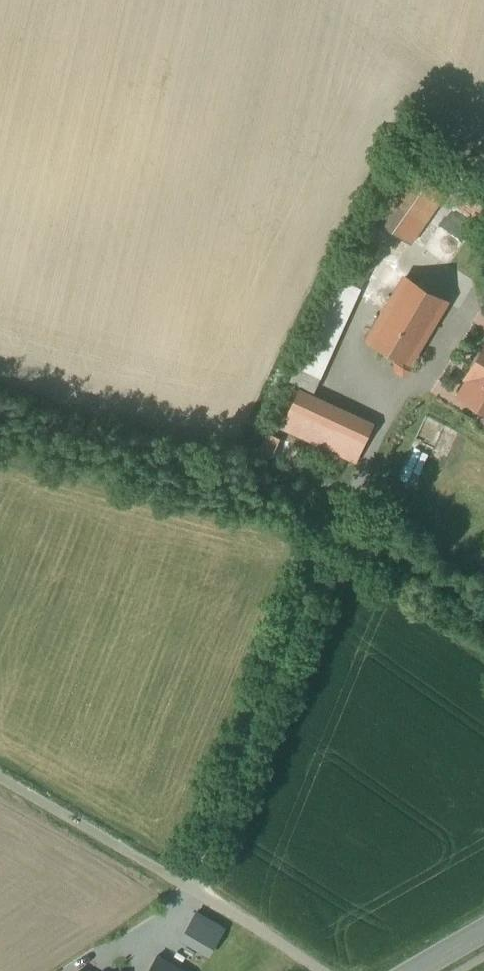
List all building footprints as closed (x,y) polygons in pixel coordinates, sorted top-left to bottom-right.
[(410,241),(445,191),(421,174),(413,184),(405,179),(377,217),(410,241)] [(405,277),(369,339),(410,364),(447,302),(405,277)] [(291,381),(314,392),(360,290),(337,279),(291,381)] [(468,376),(471,378),(461,395),(483,409),(483,349),(468,376)] [(373,425),(300,392),(283,429),(356,462),(373,425)] [(216,942),(200,970),(252,970),(255,964),(216,942)] [(159,954),(149,970),(184,970),(159,954)]
